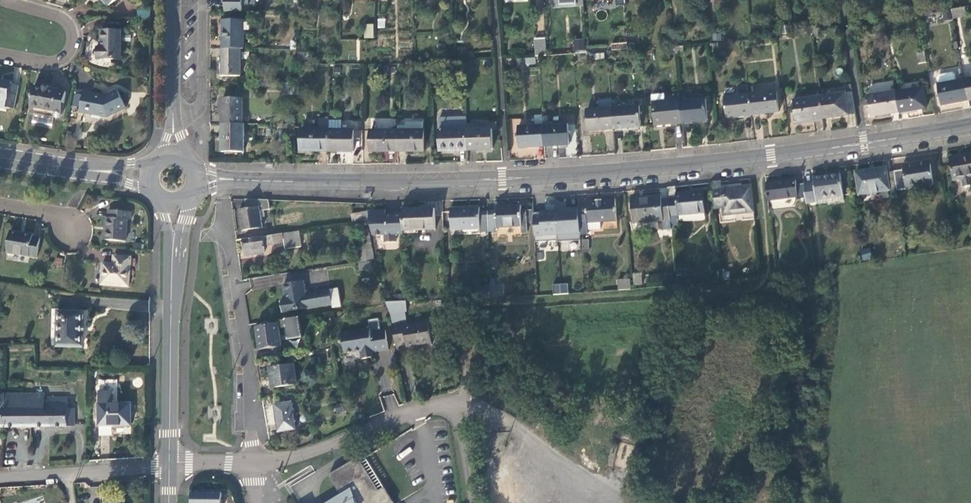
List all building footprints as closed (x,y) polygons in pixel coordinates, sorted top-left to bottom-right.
[(247,0),(221,0),(221,4),(223,4),(223,13),(241,13),(241,6),(247,6),(247,0)] [(137,9),(137,18),(149,17),(149,9),(137,9)] [(968,9),(955,12),(957,20),(969,17),(968,9)] [(536,13),(537,38),(545,38),(543,12),(536,13)] [(221,22),(221,49),(239,49),(241,49),(241,21),(221,22)] [(365,39),(375,39),(375,25),(366,25),(365,39)] [(119,63),(121,32),(103,32),(103,42),(102,49),(100,49),(99,61),(119,63)] [(534,39),(535,56),(538,56),(546,56),(545,38),(537,38),(534,39)] [(239,49),(221,49),(221,76),(239,76),(239,49)] [(917,63),(924,62),(922,51),(915,52),(917,63)] [(294,63),(299,63),(299,57),(309,57),(309,52),(295,52),(294,63)] [(939,106),(967,102),(963,80),(954,82),(953,75),(951,74),(937,76),(936,78),(937,85),(936,85),(939,106)] [(963,80),(967,102),(970,101),(970,79),(963,80)] [(4,110),(4,108),(14,110),(17,89),(10,87),(10,84),(1,83),(0,83),(0,110),(4,110)] [(293,94),(293,83),(283,83),(283,94),(293,94)] [(49,92),(34,89),(30,110),(55,114),(54,117),(62,119),(66,95),(49,92)] [(921,89),(895,94),(898,113),(924,109),(921,89)] [(81,108),(80,115),(107,120),(126,111),(118,92),(104,99),(99,98),(92,96),(93,95),(85,93),(83,99),(81,108)] [(775,92),(747,95),(750,116),(777,113),(775,92)] [(871,117),(898,113),(895,94),(894,92),(868,96),(871,117)] [(843,95),(845,115),(854,114),(851,93),(843,95)] [(842,94),(817,97),(820,120),(846,116),(845,115),(843,95),(842,94)] [(724,119),(750,116),(747,95),(722,98),(724,119)] [(653,127),(681,124),(680,123),(678,103),(664,104),(663,96),(650,97),(653,127)] [(795,123),(820,120),(817,97),(791,101),(795,123)] [(74,107),(81,108),(83,99),(76,98),(74,107)] [(221,99),(221,124),(241,124),(241,99),(221,99)] [(586,132),(611,130),(610,109),(609,100),(597,101),(597,110),(584,111),(586,132)] [(704,100),(678,103),(680,123),(706,121),(704,100)] [(637,107),(610,109),(611,130),(638,128),(637,107)] [(467,150),(466,130),(466,120),(466,116),(438,117),(438,121),(438,151),(467,150)] [(518,148),(543,146),(542,126),(542,116),(534,116),(534,126),(517,127),(518,148)] [(300,151),(328,152),(328,130),(328,120),(318,120),(318,130),(300,129),(300,151)] [(360,122),(343,120),(342,127),(359,129),(360,122)] [(407,131),(397,131),(397,152),(423,152),(424,130),(422,131),(422,123),(407,123),(407,131)] [(243,152),(243,124),(241,124),(221,124),(222,152),(243,152)] [(566,124),(542,126),(543,146),(568,145),(566,124)] [(490,129),(466,130),(467,150),(491,149),(490,129)] [(352,130),(328,130),(328,152),(352,152),(352,130)] [(370,152),(397,152),(397,131),(370,131),(370,152)] [(970,186),(970,155),(948,159),(952,181),(958,180),(960,188),(970,186)] [(901,171),(892,172),(895,189),(896,192),(931,186),(928,166),(912,168),(911,164),(900,166),(901,171)] [(888,190),(895,189),(892,172),(885,173),(884,169),(854,173),(857,195),(888,191),(888,190)] [(813,184),(803,185),(805,199),(806,204),(815,203),(815,205),(842,201),(838,175),(812,179),(813,184)] [(796,200),(805,199),(803,185),(794,186),(794,181),(764,185),(766,201),(796,197),(796,200)] [(722,215),(752,211),(749,187),(720,190),(718,183),(711,184),(714,209),(721,208),(722,215)] [(676,198),(668,199),(671,229),(673,229),(678,229),(677,220),(704,217),(702,191),(675,194),(676,198)] [(663,236),(671,235),(671,234),(671,229),(668,199),(660,199),(660,196),(642,197),(642,199),(630,200),(632,228),(662,225),(663,236)] [(263,227),(260,211),(270,209),(269,200),(245,199),(246,208),(239,210),(242,230),(263,227)] [(584,207),(577,207),(579,232),(580,235),(587,234),(587,231),(601,230),(600,223),(616,222),(615,199),(584,202),(584,207)] [(540,205),(532,206),(533,225),(541,224),(541,226),(558,225),(558,233),(579,232),(577,207),(570,207),(569,202),(539,204),(540,205)] [(495,211),(487,211),(488,231),(496,230),(496,227),(521,226),(521,232),(526,232),(525,210),(520,210),(520,205),(495,207),(495,211)] [(480,231),(488,231),(487,211),(479,212),(479,207),(449,208),(450,230),(464,229),(464,228),(479,227),(480,231)] [(433,209),(401,210),(401,215),(401,228),(401,230),(433,229),(433,209)] [(368,211),(368,210),(361,212),(363,221),(370,220),(368,211)] [(401,228),(401,215),(385,215),(384,211),(368,211),(370,220),(373,234),(383,234),(383,241),(394,241),(394,234),(401,234),(402,234),(401,230),(401,228)] [(363,221),(361,212),(351,214),(353,222),(363,221)] [(130,214),(109,213),(108,221),(106,221),(105,233),(104,243),(124,244),(126,222),(130,222),(130,214)] [(375,259),(370,229),(361,230),(364,249),(366,249),(367,260),(375,259)] [(302,246),(299,231),(244,239),(246,255),(265,252),(264,245),(284,242),(285,248),(302,246)] [(5,255),(36,260),(39,242),(30,240),(30,237),(21,235),(9,233),(5,255)] [(367,260),(366,249),(364,249),(355,250),(356,262),(367,260)] [(128,290),(132,260),(117,258),(116,265),(113,264),(103,263),(102,274),(101,287),(128,290)] [(683,270),(675,272),(675,280),(682,280),(681,277),(684,277),(683,270)] [(642,285),(641,273),(633,274),(634,286),(642,285)] [(631,289),(630,279),(618,280),(618,290),(631,289)] [(332,305),(330,290),(305,293),(303,281),(284,284),(286,301),(281,301),(283,312),(332,305)] [(549,283),(539,283),(540,294),(550,294),(549,283)] [(552,284),(553,295),(568,294),(568,283),(552,284)] [(477,298),(491,298),(491,296),(491,285),(484,285),(484,288),(477,289),(477,298)] [(499,285),(491,285),(491,296),(500,296),(499,285)] [(432,342),(428,323),(407,326),(407,321),(404,321),(404,312),(407,312),(406,301),(400,301),(386,302),(393,324),(396,346),(407,344),(407,346),(432,342)] [(83,314),(57,314),(57,347),(83,347),(83,328),(83,314)] [(282,345),(279,328),(286,328),(288,340),(303,337),(299,317),(285,319),(286,322),(256,326),(259,348),(282,345)] [(389,350),(385,330),(380,331),(378,319),(369,320),(370,328),(339,333),(341,343),(344,346),(344,353),(360,351),(361,358),(376,357),(375,352),(389,350)] [(297,384),(294,364),(289,365),(269,368),(272,388),(297,384)] [(4,394),(3,394),(3,427),(32,427),(32,394),(4,394)] [(44,394),(32,394),(32,427),(49,427),(49,398),(44,398),(44,394)] [(67,399),(49,398),(49,427),(73,427),(74,419),(73,419),(67,419),(67,408),(67,399)] [(295,429),(292,402),(274,404),(279,432),(295,429)] [(129,404),(98,404),(98,426),(129,426),(129,404)] [(384,488),(378,491),(358,457),(329,475),(339,492),(349,486),(351,489),(329,502),(394,502),(384,488)] [(192,502),(221,502),(221,492),(191,492),(192,502)]
